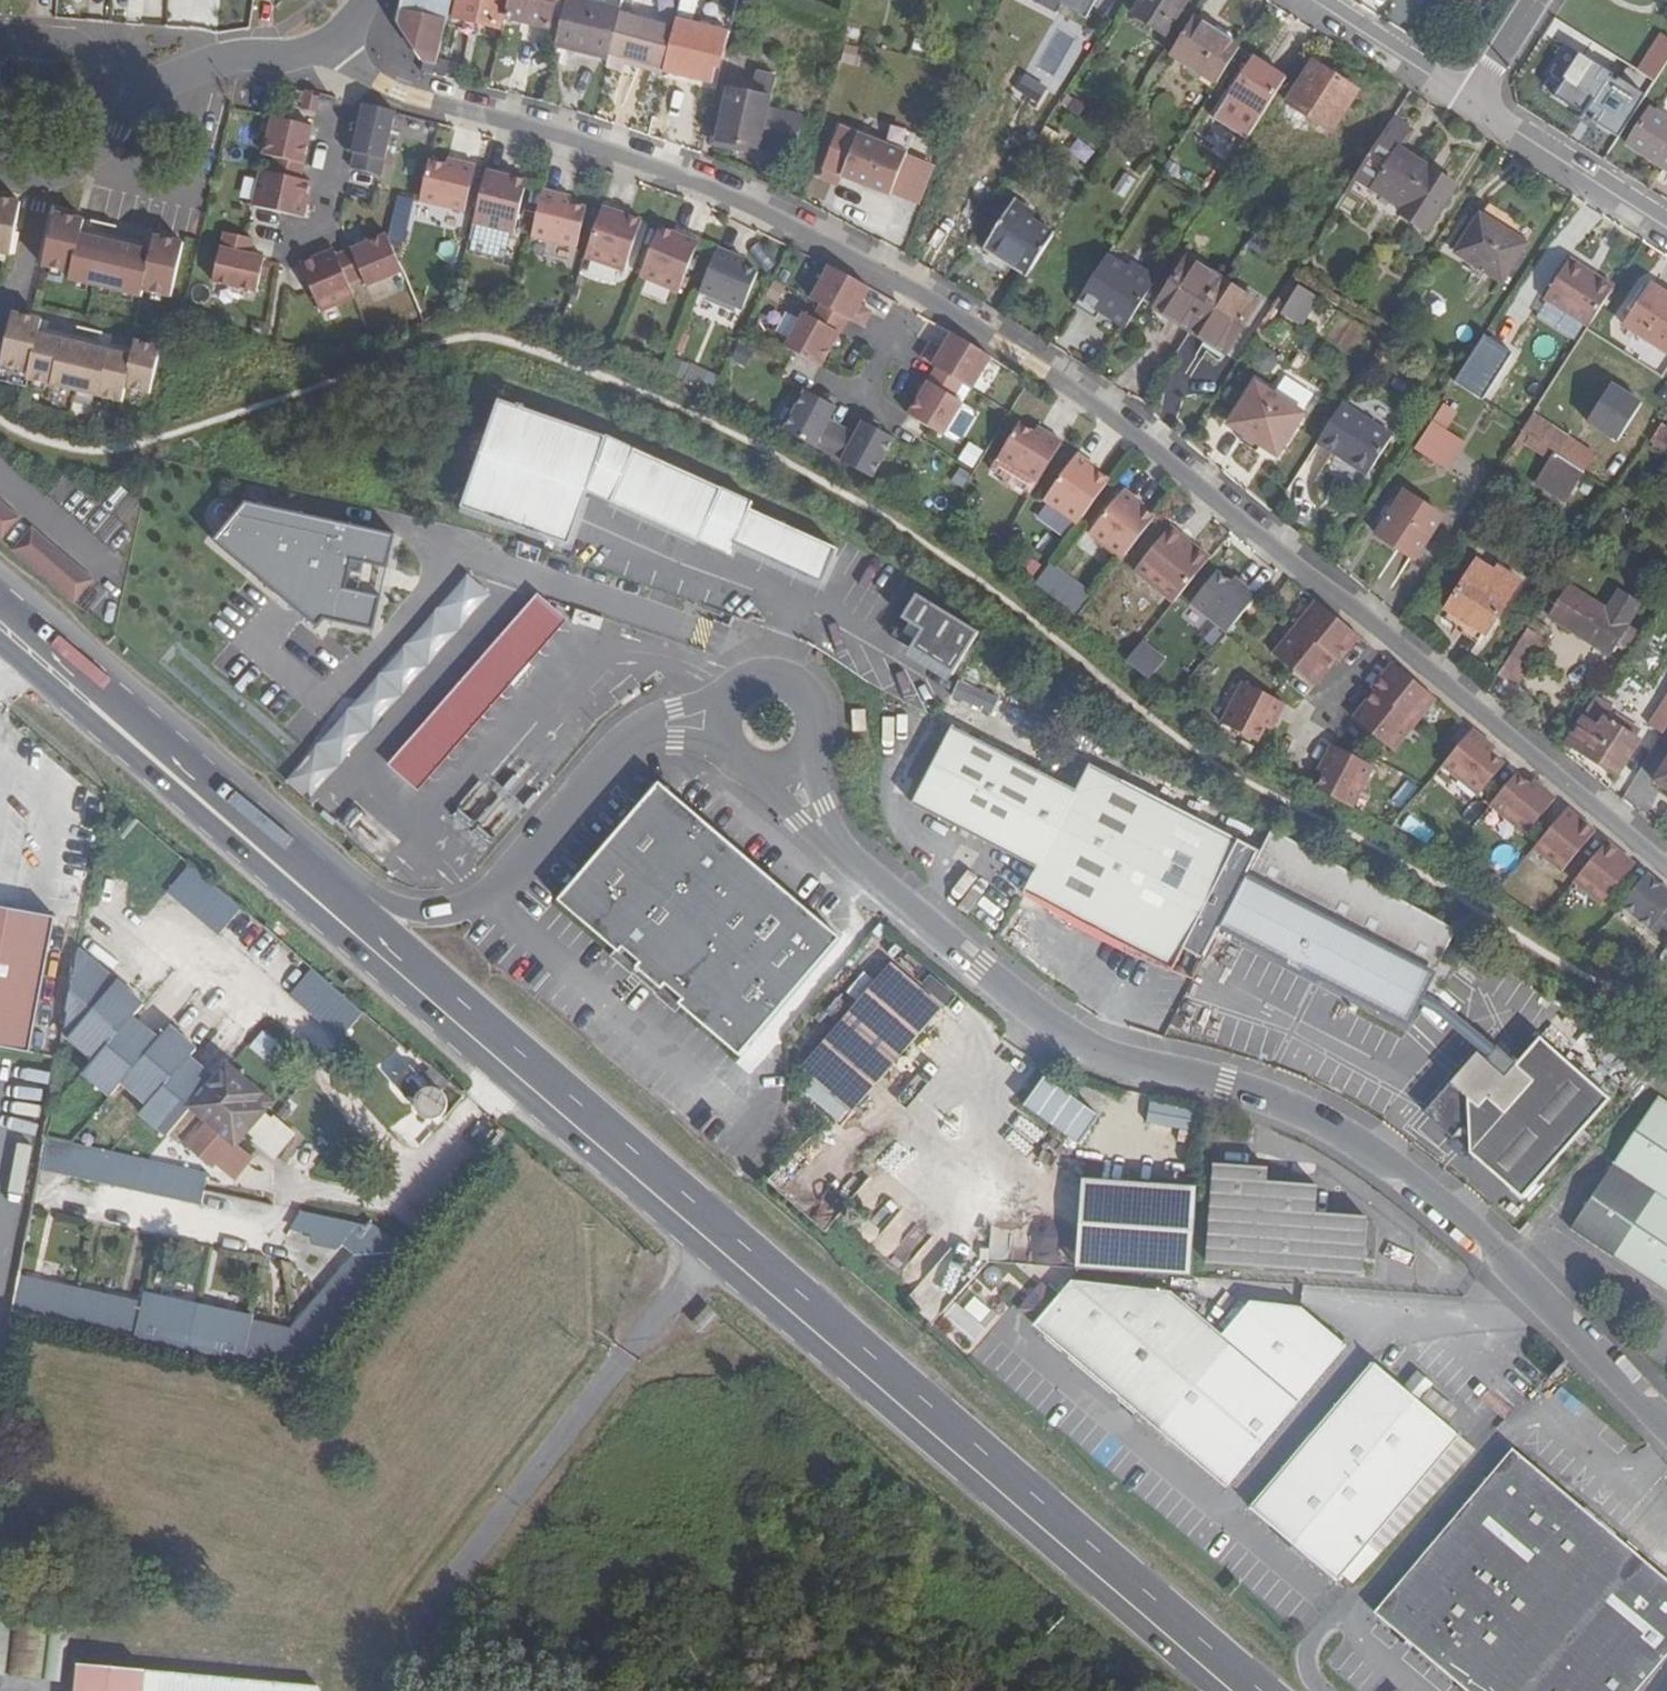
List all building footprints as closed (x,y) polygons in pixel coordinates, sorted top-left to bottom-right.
[(423,72),(434,75),(451,0),(406,0),(399,23),(426,61),(423,72)] [(507,0),(459,0),(454,17),(500,29),(507,0)] [(506,18),(551,28),(558,0),(511,0),(506,18)] [(566,0),(558,0),(551,28),(559,30),(566,0)] [(609,58),(611,51),(620,11),(620,10),(621,8),(585,0),(566,0),(559,30),(555,44),(609,58)] [(680,4),(694,8),(696,0),(681,0),(680,4)] [(1134,12),(1167,34),(1188,1),(1187,0),(1142,0),(1134,12)] [(1428,35),(1453,3),(1449,0),(1406,0),(1397,10),(1428,35)] [(690,25),(694,8),(680,4),(674,26),(667,57),(695,64),(692,77),(712,82),(721,49),(726,50),(729,34),(718,31),(690,25)] [(620,10),(620,11),(611,51),(664,67),(667,57),(674,26),(620,10)] [(729,34),(732,21),(721,18),(718,31),(729,34)] [(1240,48),(1193,18),(1171,52),(1217,83),(1240,48)] [(1666,63),(1666,40),(1662,37),(1638,71),(1654,83),(1666,63)] [(929,55),(932,44),(916,40),(913,49),(929,55)] [(1262,117),(1286,81),(1253,59),(1229,97),(1262,117)] [(1356,93),(1314,64),(1289,102),(1332,130),(1356,93)] [(1583,90),(1574,85),(1560,106),(1577,117),(1580,112),(1611,132),(1636,92),(1598,66),(1583,90)] [(770,109),(778,77),(760,73),(754,96),(731,91),(719,141),(761,150),(762,144),(770,109)] [(305,93),(287,88),(284,99),(302,104),(305,93)] [(316,111),(320,94),(306,90),(305,93),(303,102),(302,108),(316,111)] [(1086,105),(1075,99),(1069,109),(1080,115),(1086,105)] [(356,153),(352,168),(381,174),(396,111),(365,103),(354,152),(356,153)] [(770,109),(762,144),(796,152),(805,117),(770,109)] [(1651,111),(1628,145),(1666,170),(1666,122),(1651,111)] [(271,172),(301,178),(313,125),(273,116),(264,153),(275,156),(271,172)] [(1397,221),(1402,213),(1406,208),(1375,188),(1399,150),(1415,160),(1418,154),(1402,144),(1411,129),(1392,118),(1378,140),(1361,167),(1336,207),(1354,219),(1366,201),(1397,221)] [(1064,137),(1045,126),(1034,142),(1053,153),(1064,137)] [(1361,167),(1378,140),(1359,128),(1341,155),(1361,167)] [(905,156),(860,138),(845,175),(890,193),(905,156)] [(1415,160),(1399,150),(1375,188),(1406,208),(1402,213),(1426,228),(1454,186),(1415,160)] [(933,167),(905,156),(890,193),(918,205),(933,167)] [(431,159),(420,199),(466,210),(477,165),(449,158),(447,164),(431,159)] [(488,167),(474,222),(515,232),(528,180),(504,174),(505,171),(488,167)] [(305,217),(313,182),(301,178),(271,172),(260,170),(252,205),(283,212),(305,217)] [(1135,181),(1125,174),(1115,191),(1124,198),(1135,181)] [(533,235),(578,246),(588,206),(571,203),(572,196),(544,189),(533,235)] [(408,238),(418,199),(404,195),(394,234),(408,238)] [(15,254),(24,200),(0,196),(0,252),(15,254)] [(1014,201),(987,243),(1030,271),(1053,235),(1032,221),(1036,216),(1014,201)] [(604,202),(586,256),(626,270),(643,219),(620,211),(621,208),(604,202)] [(176,295),(188,242),(149,233),(147,240),(94,228),(96,221),(61,213),(49,266),(76,272),(74,279),(144,295),(146,288),(176,295)] [(1525,244),(1480,216),(1457,252),(1502,281),(1525,244)] [(684,234),(661,225),(641,275),(680,290),(701,238),(685,231),(684,234)] [(254,239),(224,232),(213,282),(258,292),(266,258),(251,253),(254,239)] [(405,274),(389,236),(338,255),(344,269),(350,283),(364,278),(367,288),(405,274)] [(1026,278),(1030,271),(987,243),(982,250),(1026,278)] [(700,292),(744,310),(759,272),(743,265),(745,259),(718,248),(700,292)] [(335,249),(301,263),(306,274),(318,303),(322,313),(356,298),(350,283),(344,269),(338,255),(335,249)] [(1125,328),(1158,280),(1133,263),(1128,269),(1108,255),(1075,304),(1096,319),(1101,312),(1125,328)] [(1191,331),(1224,280),(1188,257),(1156,309),(1191,331)] [(1613,289),(1569,261),(1543,301),(1587,330),(1613,289)] [(829,268),(812,298),(821,303),(848,318),(864,327),(872,311),(861,306),(869,291),(829,268)] [(1259,302),(1224,280),(1191,331),(1227,353),(1259,302)] [(1284,315),(1309,327),(1324,294),(1298,283),(1284,315)] [(1652,286),(1625,326),(1666,353),(1666,352),(1666,295),(1652,286)] [(785,347),(821,366),(848,318),(821,303),(813,318),(803,313),(785,347)] [(57,322),(19,314),(5,380),(32,386),(34,378),(129,398),(131,386),(156,391),(166,344),(143,339),(140,355),(54,337),(57,322)] [(1502,348),(1484,335),(1459,374),(1454,383),(1473,395),(1502,348)] [(942,350),(931,343),(922,358),(938,368),(963,384),(972,389),(990,359),(951,336),(942,350)] [(1507,351),(1502,348),(1473,395),(1477,397),(1507,351)] [(963,384),(938,368),(909,414),(945,436),(964,403),(955,397),(963,384)] [(1618,441),(1643,403),(1612,383),(1588,421),(1618,441)] [(1270,404),(1296,420),(1307,402),(1281,386),(1270,404)] [(787,431),(829,453),(843,427),(829,420),(837,406),(834,405),(823,399),(808,391),(787,431)] [(834,405),(837,399),(826,392),(823,399),(834,405)] [(1225,433),(1273,463),(1298,422),(1296,420),(1270,404),(1251,392),(1225,433)] [(607,439),(499,400),(460,507),(569,546),(591,485),(617,497),(613,506),(700,545),(705,534),(824,586),(839,551),(752,512),(755,506),(636,453),(634,457),(605,443),(607,439)] [(1343,403),(1317,442),(1367,475),(1393,436),(1343,403)] [(1433,423),(1444,430),(1455,412),(1445,405),(1433,423)] [(1555,454),(1557,455),(1569,437),(1533,413),(1522,431),(1555,454)] [(881,422),(869,416),(866,422),(878,429),(881,422)] [(843,427),(829,453),(873,477),(895,437),(878,429),(866,422),(864,420),(856,435),(843,427)] [(1444,430),(1433,423),(1418,448),(1448,467),(1464,443),(1444,430)] [(1662,425),(1653,440),(1666,449),(1666,428),(1662,425)] [(1006,462),(1044,489),(1072,451),(1048,434),(1044,439),(1030,429),(1006,462)] [(1517,439),(1550,461),(1555,454),(1522,431),(1517,439)] [(1594,455),(1569,437),(1557,455),(1584,471),(1594,455)] [(973,442),(963,460),(979,470),(990,451),(973,442)] [(1077,454),(1043,500),(1077,525),(1109,482),(1089,467),(1091,465),(1077,454)] [(1564,503),(1584,471),(1557,455),(1555,454),(1550,461),(1536,485),(1564,503)] [(1125,489),(1089,533),(1122,559),(1155,517),(1136,502),(1138,499),(1125,489)] [(1442,517),(1404,492),(1378,532),(1416,557),(1442,517)] [(0,502),(0,542),(4,545),(24,523),(0,502)] [(386,577),(395,544),(248,506),(211,548),(316,634),(322,623),(370,637),(378,605),(374,604),(382,576),(386,577)] [(1171,526),(1135,570),(1174,602),(1210,558),(1171,526)] [(98,588),(39,536),(19,558),(78,610),(98,588)] [(1054,561),(1039,583),(1080,611),(1095,589),(1054,561)] [(1486,633),(1520,581),(1498,567),(1495,571),(1477,561),(1448,608),(1486,633)] [(290,777),(316,799),(495,591),(469,569),(290,777)] [(1191,603),(1227,632),(1257,596),(1234,577),(1230,583),(1216,571),(1191,603)] [(1571,586),(1552,617),(1609,654),(1617,641),(1628,647),(1638,631),(1628,625),(1640,606),(1619,591),(1616,596),(1602,586),(1592,600),(1571,586)] [(978,633),(925,600),(903,634),(915,641),(910,649),(953,675),(978,633)] [(1360,637),(1316,602),(1296,626),(1337,659),(1340,662),(1360,637)] [(526,632),(509,652),(531,670),(549,650),(568,627),(546,608),(526,632)] [(1274,653),(1315,687),(1337,659),(1296,626),(1274,653)] [(1544,642),(1527,630),(1499,673),(1517,685),(1544,642)] [(1132,661),(1159,677),(1173,654),(1146,638),(1132,661)] [(507,650),(490,671),(492,672),(513,690),(515,692),(533,672),(531,670),(509,652),(507,650)] [(1392,664),(1372,688),(1376,691),(1416,724),(1436,700),(1392,664)] [(513,690),(492,672),(474,694),(455,716),(476,734),(496,711),(513,690)] [(963,680),(957,697),(991,708),(997,692),(963,680)] [(1245,682),(1223,724),(1259,742),(1267,726),(1273,730),(1287,704),(1245,682)] [(1416,724),(1376,691),(1354,718),(1394,751),(1416,724)] [(1581,749),(1607,708),(1609,709),(1612,705),(1596,695),(1582,718),(1583,718),(1568,740),(1581,749)] [(1659,730),(1664,733),(1666,728),(1666,696),(1662,704),(1650,724),(1659,730)] [(1581,749),(1618,774),(1640,741),(1633,736),(1638,728),(1607,708),(1581,749)] [(1037,868),(1023,894),(1172,970),(1239,841),(1090,764),(1077,790),(952,727),(912,804),(1037,868)] [(1443,766),(1479,796),(1505,765),(1491,753),(1495,748),(1473,729),(1453,753),(1443,766)] [(1316,788),(1352,807),(1374,765),(1333,743),(1319,769),(1325,772),(1316,788)] [(1655,780),(1666,788),(1666,762),(1655,780)] [(1393,771),(1386,783),(1410,796),(1416,784),(1393,771)] [(1516,774),(1490,805),(1526,835),(1557,798),(1534,780),(1529,785),(1516,774)] [(740,1057),(841,939),(659,783),(558,900),(740,1057)] [(1534,848),(1563,871),(1597,831),(1568,807),(1534,848)] [(1407,815),(1400,828),(1425,843),(1433,830),(1407,815)] [(1270,829),(1222,926),(1291,960),(1289,964),(1305,972),(1307,968),(1411,1020),(1458,930),(1430,913),(1270,829)] [(1574,881),(1602,904),(1636,864),(1608,840),(1574,881)] [(1206,956),(1258,851),(1239,841),(1185,945),(1206,956)] [(241,909),(190,865),(169,889),(220,934),(241,909)] [(1648,873),(1622,905),(1664,940),(1666,937),(1666,889),(1648,873)] [(29,1051),(55,919),(0,908),(0,1045),(29,1051)] [(148,1001),(81,944),(66,1031),(98,1056),(87,1069),(115,1093),(126,1080),(151,1102),(144,1111),(169,1133),(218,1076),(193,1055),(201,1046),(175,1023),(163,1037),(137,1014),(148,1001)] [(886,1141),(852,1113),(941,1009),(889,964),(801,1069),(823,1088),(812,1101),(875,1155),(886,1141)] [(365,1012),(313,968),(292,993),(343,1037),(365,1012)] [(1470,1151),(1523,1197),(1610,1098),(1597,1086),(1609,1074),(1575,1042),(1572,1045),(1555,1031),(1546,1041),(1541,1037),(1505,1075),(1478,1052),(1425,1111),(1453,1136),(1459,1128),(1469,1128),(1470,1151)] [(230,1066),(194,1107),(212,1123),(190,1147),(217,1170),(251,1131),(267,1112),(275,1104),(230,1066)] [(1018,1101),(1075,1140),(1095,1111),(1038,1072),(1018,1101)] [(455,1090),(438,1075),(429,1086),(424,1082),(419,1081),(413,1080),(410,1081),(405,1084),(401,1087),(398,1091),(397,1094),(396,1097),(397,1100),(398,1102),(401,1103),(406,1105),(407,1110),(409,1113),(412,1119),(418,1124),(424,1125),(431,1125),(437,1123),(442,1117),(446,1111),(447,1104),(449,1098),(455,1090)] [(1666,1294),(1666,1102),(1659,1097),(1570,1231),(1666,1294)] [(1187,1136),(1193,1115),(1143,1102),(1138,1124),(1187,1136)] [(295,1137),(267,1112),(251,1131),(279,1155),(295,1137)] [(42,1168),(201,1204),(208,1173),(49,1135),(42,1168)] [(1215,1166),(1209,1262),(1362,1273),(1366,1219),(1315,1215),(1317,1187),(1266,1183),(1266,1169),(1215,1166)] [(901,1271),(932,1234),(901,1207),(893,1217),(877,1203),(886,1192),(867,1175),(846,1199),(868,1217),(855,1232),(901,1271)] [(1084,1180),(1078,1268),(1189,1276),(1196,1189),(1084,1180)] [(807,1215),(823,1226),(837,1207),(820,1196),(807,1215)] [(303,1376),(407,1249),(372,1219),(367,1223),(301,1209),(290,1229),(309,1233),(311,1243),(338,1249),(343,1245),(356,1254),(292,1326),(255,1319),(257,1314),(145,1291),(142,1301),(19,1274),(12,1309),(303,1376)] [(1034,1326),(1227,1488),(1346,1348),(1297,1307),(1251,1301),(1223,1334),(1171,1291),(1072,1280),(1034,1326)] [(942,1315),(969,1342),(998,1312),(971,1286),(942,1315)] [(1403,1387),(1374,1362),(1250,1508),(1338,1580),(1460,1435),(1420,1401),(1403,1387)] [(1417,1370),(1403,1387),(1420,1401),(1435,1384),(1417,1370)] [(1514,1449),(1374,1613),(1467,1690),(1637,1690),(1666,1656),(1666,1579),(1514,1449)] [(14,1625),(14,1641),(9,1641),(8,1672),(47,1674),(49,1626),(14,1625)] [(320,1684),(79,1664),(77,1690),(319,1690),(320,1684)]
